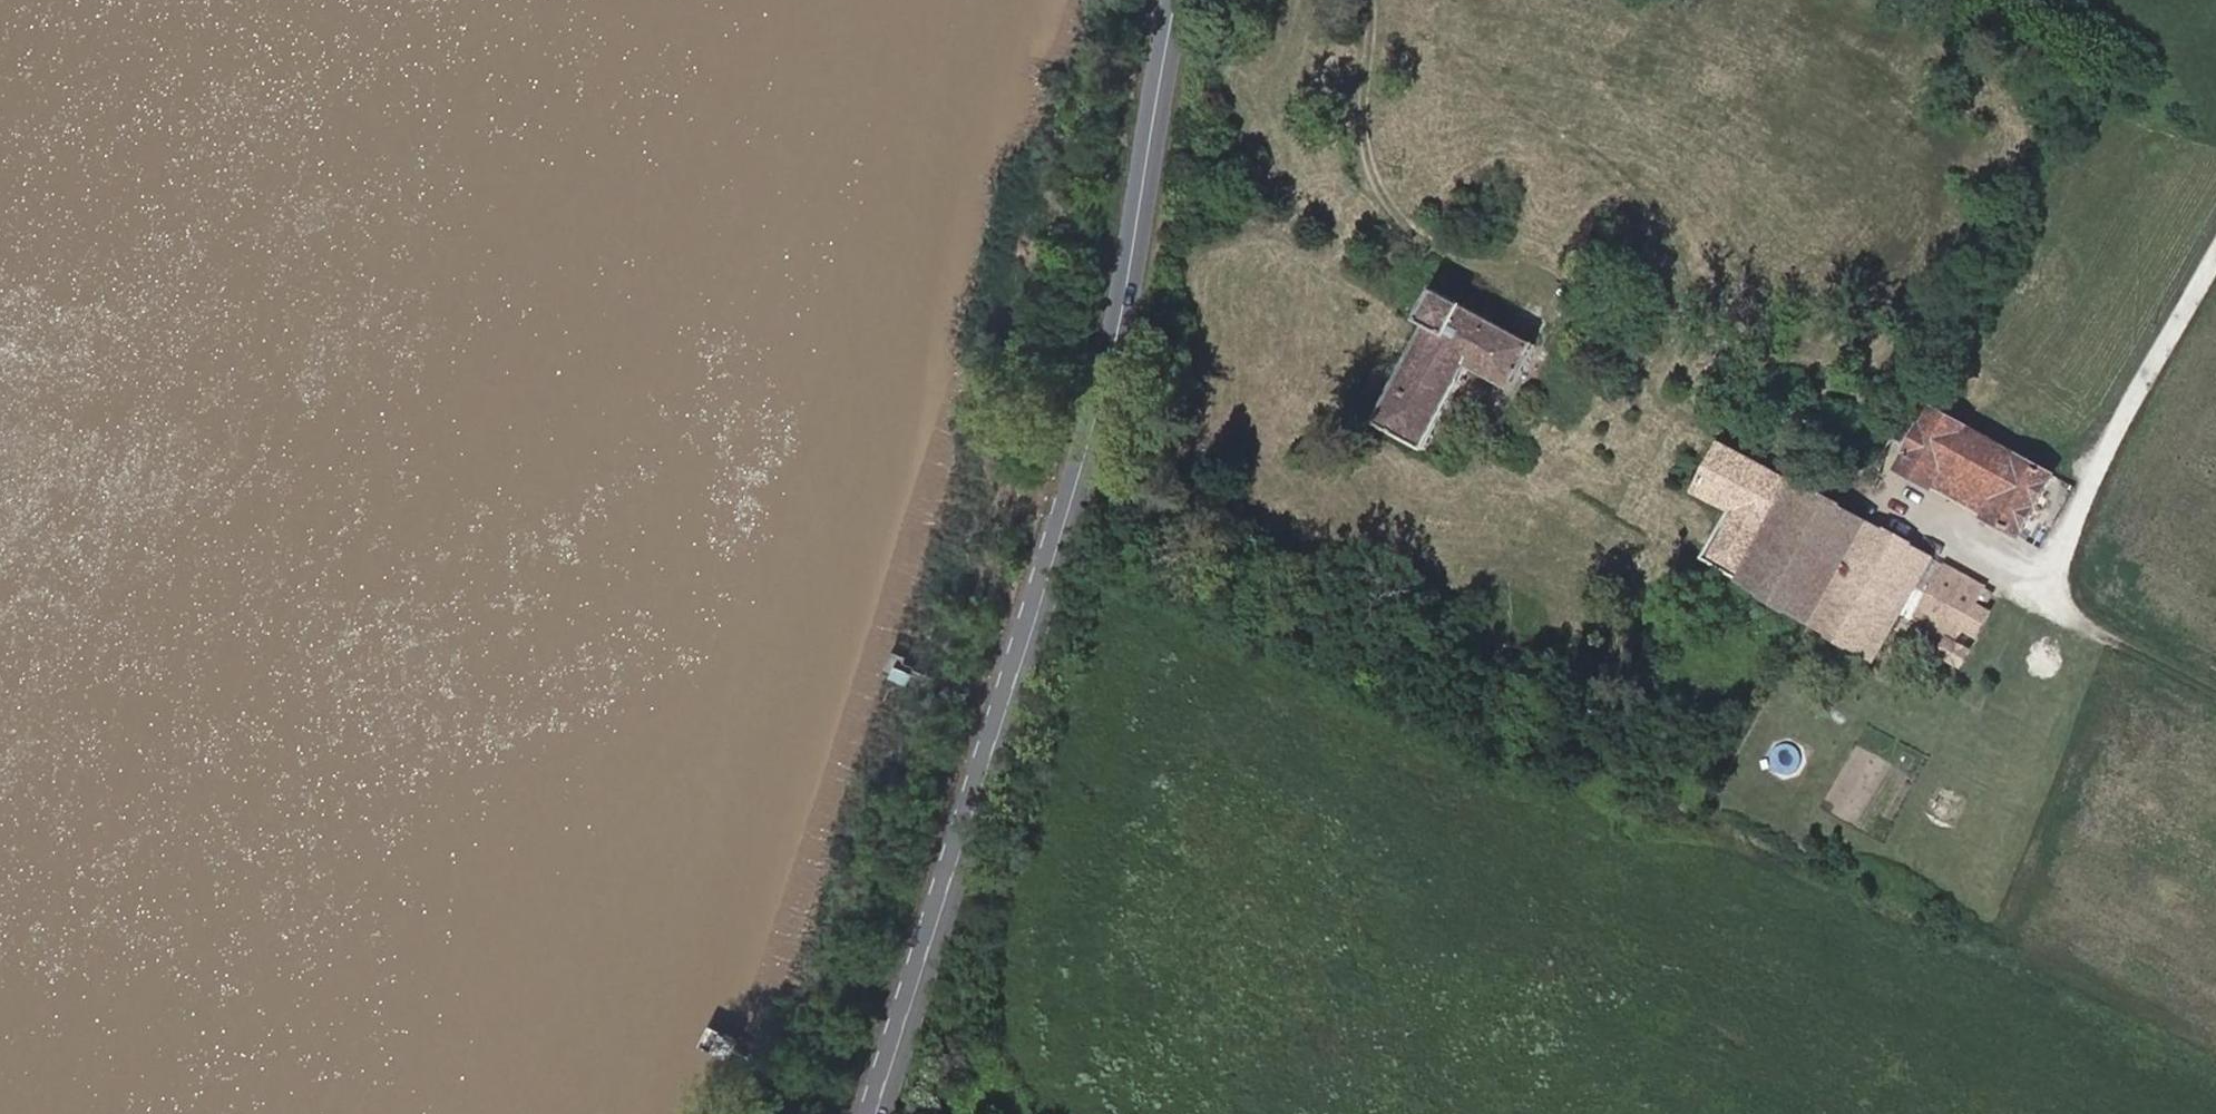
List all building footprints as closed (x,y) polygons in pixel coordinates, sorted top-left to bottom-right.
[(1537,348),(1439,294),(1425,323),(1432,328),(1381,426),(1428,449),(1470,367),(1515,389),(1537,348)] [(1911,452),(1929,418),(1909,408),(1889,441),(1911,452)] [(1911,452),(1900,472),(1935,490),(1951,459),(1989,478),(1993,471),(2010,480),(1989,519),(2023,537),(2054,485),(1929,418),(1911,452)] [(1743,576),(1796,483),(1725,443),(1701,487),(1738,509),(1711,558),(1743,576)] [(1989,519),(2010,480),(1993,471),(1989,478),(1951,459),(1935,490),(1989,519)] [(1935,561),(1796,483),(1743,576),(1739,583),(1878,660),(1935,561)] [(1995,595),(1946,567),(1914,620),(1951,642),(1944,655),(1964,667),(1972,654),(1958,646),(1966,631),(1979,638),(1992,614),(1980,607),(1983,600),(1990,604),(1995,595)]
